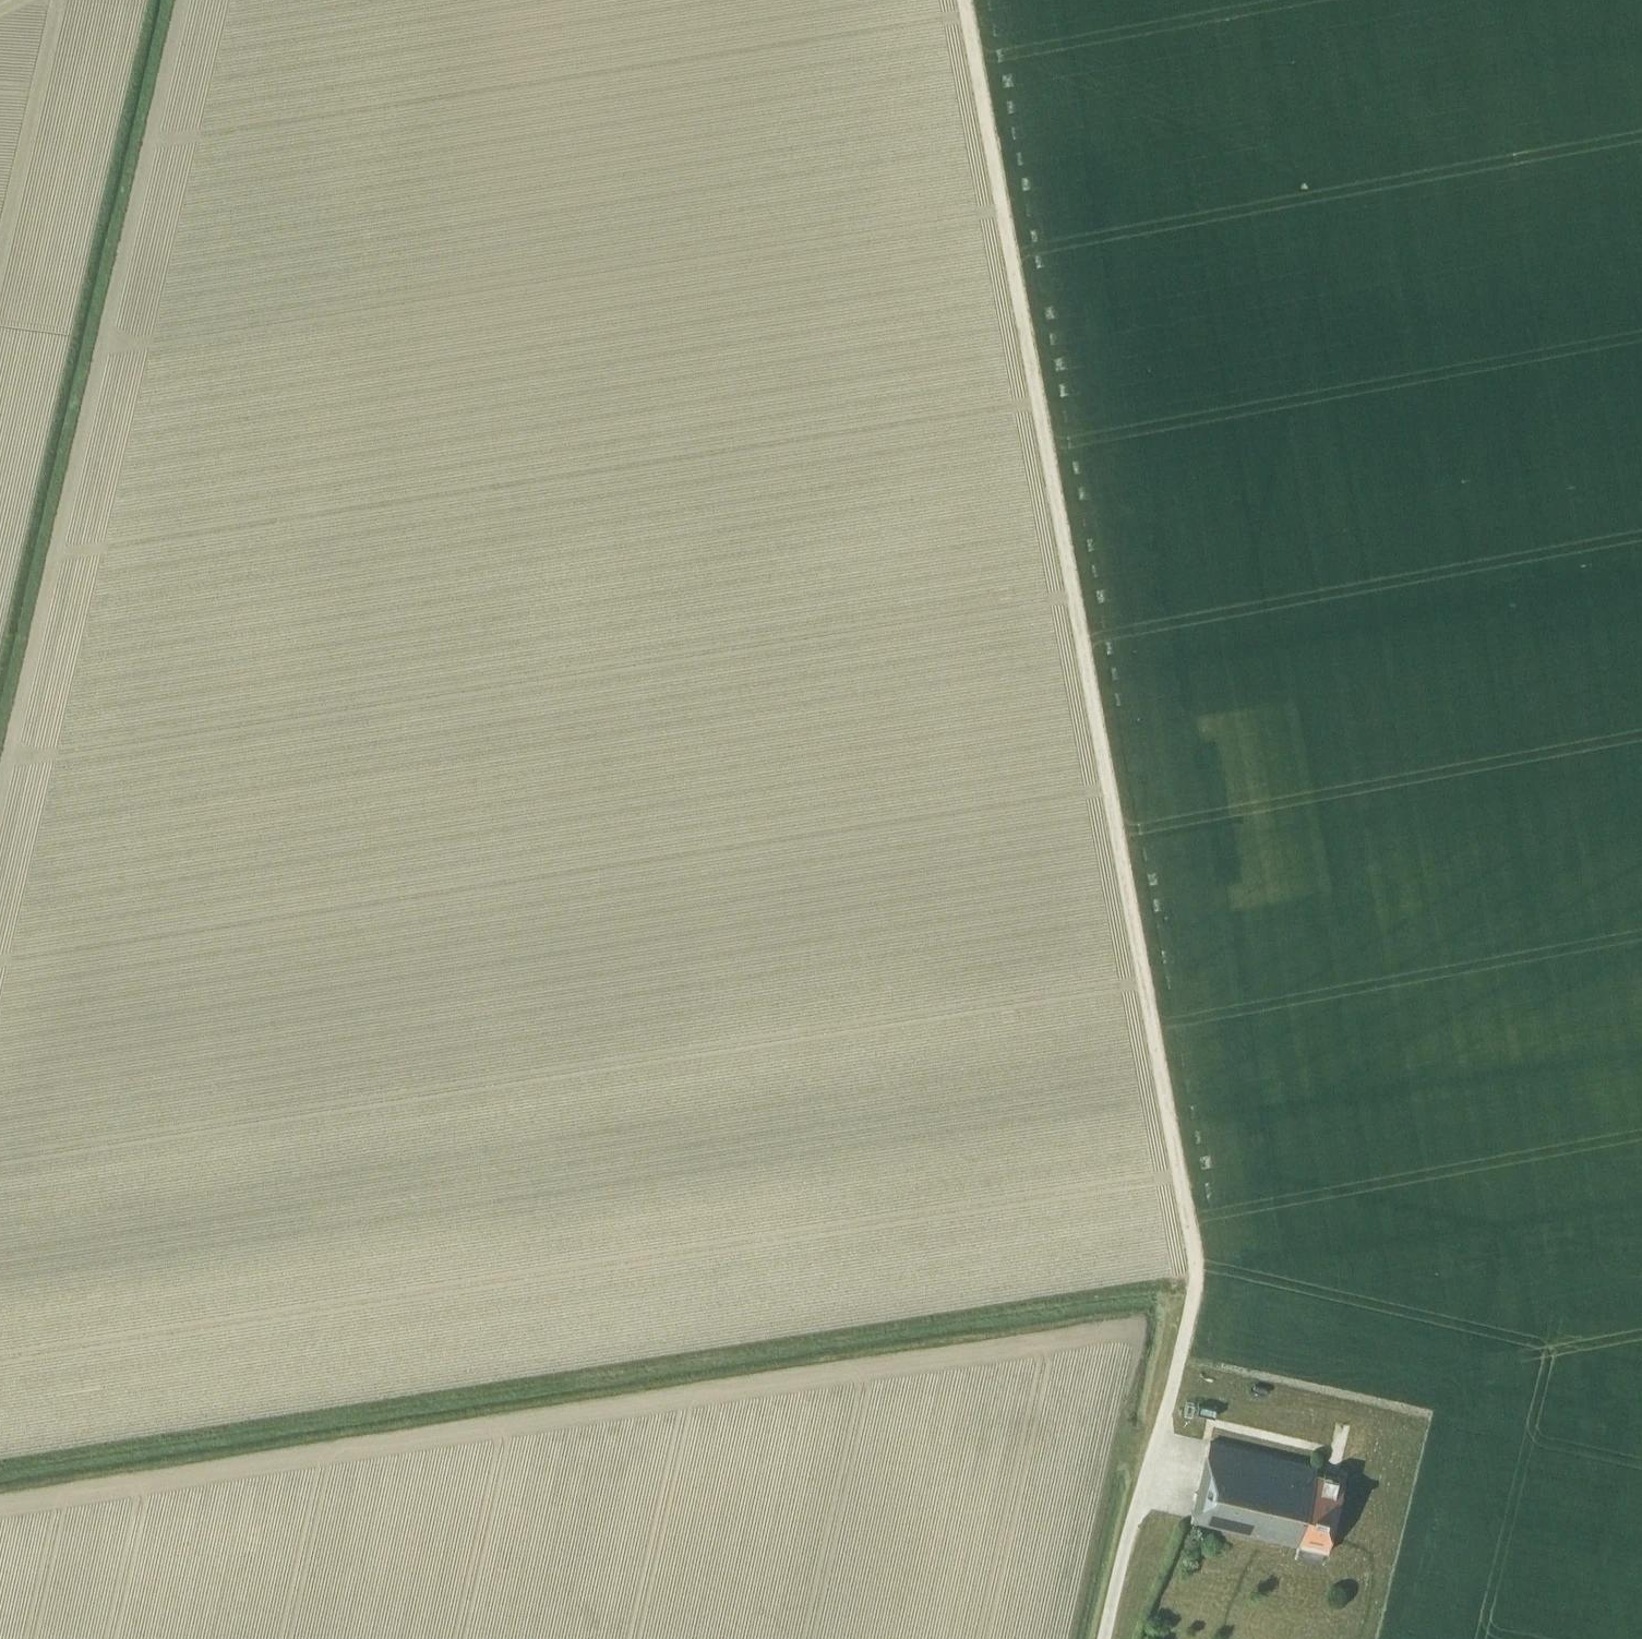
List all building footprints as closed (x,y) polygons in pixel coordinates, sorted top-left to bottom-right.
[(1330,1545),(1347,1473),(1213,1441),(1195,1520),(1299,1544),(1300,1538),(1308,1540),(1305,1551),(1322,1555),(1324,1543),(1330,1545)]
